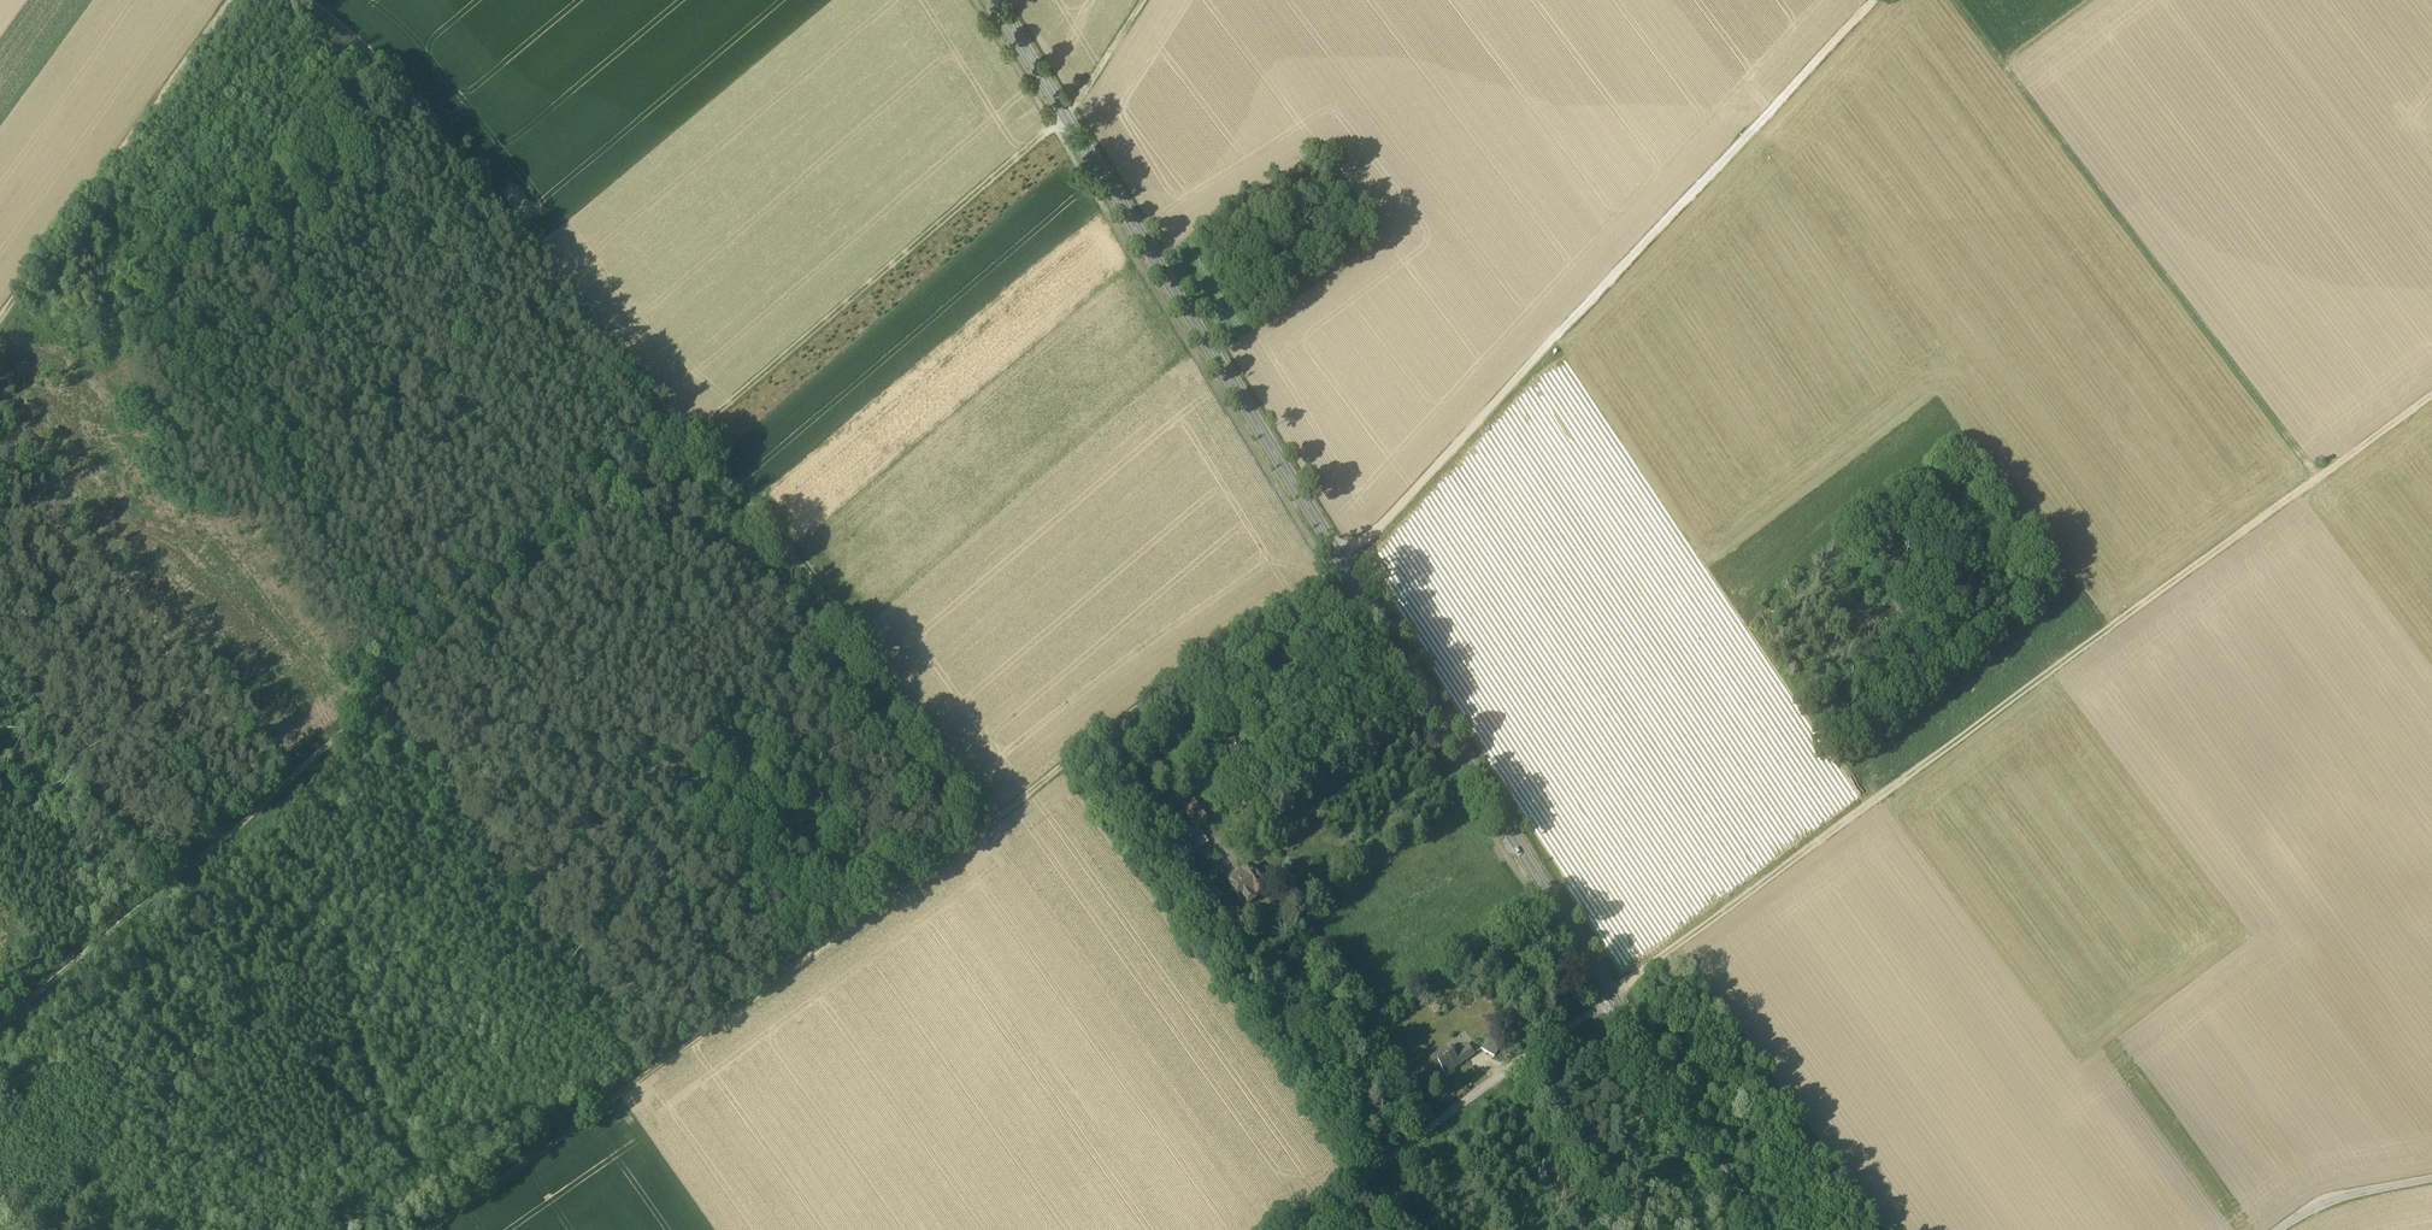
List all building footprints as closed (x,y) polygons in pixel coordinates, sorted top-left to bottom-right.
[(1244,744),(1235,748),(1234,744),(1229,746),(1230,750),(1237,768),(1252,762),(1244,744)] [(1252,762),(1237,768),(1241,777),(1256,771),(1252,762)] [(1193,800),(1181,808),(1196,829),(1208,821),(1193,800)] [(1207,843),(1198,830),(1191,835),(1200,848),(1207,843)] [(1191,835),(1171,849),(1180,862),(1200,848),(1191,835)] [(1248,870),(1240,875),(1246,884),(1255,898),(1265,891),(1250,868),(1248,870)] [(1212,870),(1202,877),(1209,886),(1219,879),(1212,870)] [(1238,872),(1226,879),(1234,892),(1239,889),(1246,884),(1240,875),(1238,872)] [(1255,898),(1246,884),(1239,889),(1243,895),(1239,898),(1243,906),(1255,898)] [(1218,889),(1208,895),(1216,906),(1225,899),(1218,889)] [(1243,895),(1239,889),(1234,892),(1239,898),(1243,895)] [(1525,1026),(1515,1013),(1510,1016),(1516,1024),(1513,1026),(1517,1031),(1525,1026)] [(1502,1044),(1489,1036),(1481,1049),(1494,1057),(1502,1044)] [(1466,1044),(1452,1054),(1459,1065),(1474,1055),(1466,1044)] [(1447,1048),(1432,1059),(1435,1062),(1444,1075),(1459,1065),(1452,1054),(1447,1048)]
